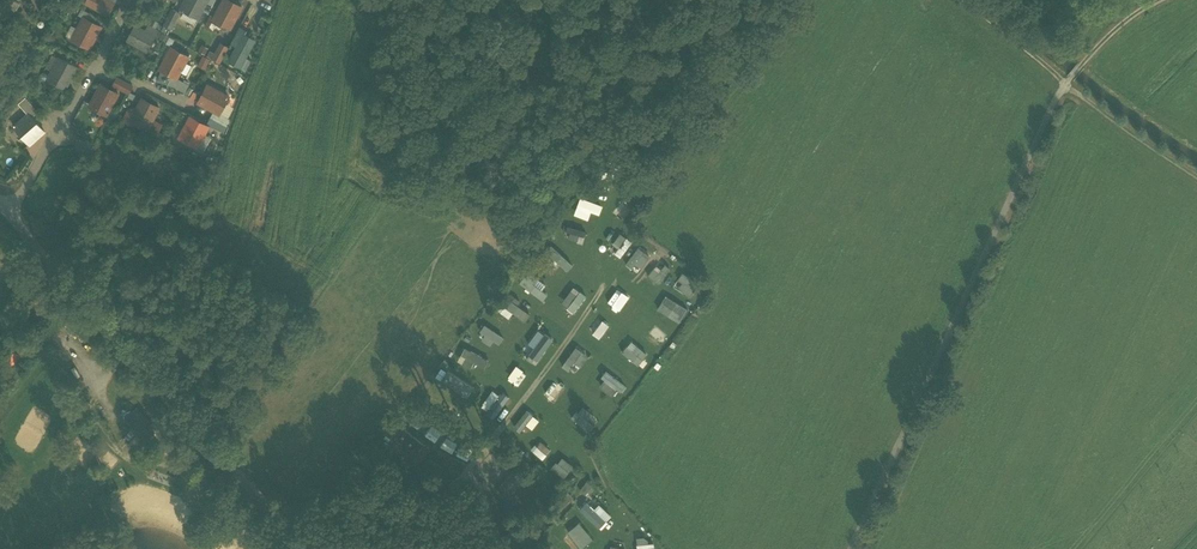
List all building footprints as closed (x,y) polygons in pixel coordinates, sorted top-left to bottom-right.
[(19,12),(25,6),(19,0),(8,0),(19,12)] [(107,14),(113,4),(106,0),(88,0),(86,3),(107,14)] [(181,9),(197,17),(202,9),(207,0),(185,0),(181,9)] [(202,9),(209,12),(215,0),(207,0),(202,9)] [(228,0),(223,0),(214,18),(213,19),(224,25),(230,28),(241,7),(228,0)] [(179,13),(172,9),(164,25),(171,28),(179,13)] [(83,18),(94,23),(97,17),(83,10),(79,16),(83,18)] [(222,29),(224,25),(213,19),(214,18),(210,16),(205,26),(206,28),(210,30),(212,30),(215,25),(222,29)] [(72,39),(89,48),(100,27),(94,23),(83,18),(72,39)] [(146,32),(135,26),(128,41),(146,50),(153,37),(146,32)] [(146,32),(153,37),(157,30),(149,26),(146,32)] [(237,47),(243,35),(246,31),(239,27),(231,43),(237,47)] [(251,39),(243,35),(237,47),(229,60),(240,66),(245,57),(249,50),(247,48),(251,39)] [(212,59),(220,63),(228,47),(220,43),(212,59)] [(188,57),(171,48),(160,69),(176,78),(188,57)] [(207,66),(211,58),(203,54),(200,63),(207,66)] [(251,61),(245,57),(240,66),(246,70),(251,61)] [(48,79),(65,89),(76,67),(59,58),(48,79)] [(188,85),(176,78),(160,69),(157,81),(168,84),(184,93),(188,85)] [(113,85),(128,94),(132,86),(116,78),(113,85)] [(89,106),(106,115),(118,94),(101,85),(89,106)] [(207,86),(198,102),(214,111),(219,114),(228,97),(207,86)] [(28,114),(31,117),(37,113),(25,98),(18,104),(28,114)] [(131,120),(147,129),(159,108),(142,99),(138,107),(131,120)] [(131,120),(138,107),(128,109),(122,121),(129,124),(131,120)] [(230,120),(219,114),(214,111),(210,118),(226,126),(230,120)] [(13,127),(29,145),(44,132),(31,117),(28,114),(13,127)] [(179,138),(197,147),(208,127),(190,117),(179,138)] [(226,126),(210,118),(208,124),(224,132),(227,126),(226,126)] [(626,180),(623,189),(639,195),(643,186),(626,180)] [(602,213),(604,202),(579,197),(575,216),(590,218),(591,211),(602,213)] [(622,220),(630,207),(621,201),(613,213),(622,220)] [(570,226),(568,238),(584,242),(587,230),(570,226)] [(621,257),(633,240),(621,232),(614,243),(619,247),(615,253),(621,257)] [(625,263),(633,268),(637,263),(643,267),(652,256),(638,246),(625,263)] [(661,260),(648,275),(658,283),(671,269),(661,260)] [(544,301),(550,294),(544,288),(548,284),(532,270),(522,281),(544,301)] [(691,296),(700,282),(682,271),(674,285),(691,296)] [(563,302),(576,312),(589,295),(576,285),(563,302)] [(629,298),(617,289),(607,303),(619,312),(629,298)] [(33,306),(39,306),(43,301),(40,296),(33,295),(30,301),(33,306)] [(526,321),(532,314),(514,297),(502,310),(510,317),(515,311),(526,321)] [(687,309),(665,297),(658,310),(679,322),(687,309)] [(589,330),(600,339),(610,326),(598,317),(589,330)] [(657,324),(645,337),(657,347),(668,334),(657,324)] [(499,343),(504,336),(486,325),(482,331),(487,334),(483,340),(491,345),(495,340),(499,343)] [(529,344),(534,346),(529,355),(541,361),(554,337),(538,328),(529,344)] [(623,351),(638,365),(649,353),(633,339),(623,351)] [(564,366),(570,370),(575,362),(583,366),(590,354),(575,346),(564,366)] [(487,367),(491,358),(464,348),(459,362),(473,367),(474,363),(487,367)] [(517,365),(509,376),(516,381),(524,369),(517,365)] [(614,396),(619,389),(623,392),(628,385),(608,372),(599,385),(614,396)] [(467,394),(471,380),(448,374),(444,388),(467,394)] [(627,375),(622,379),(630,388),(634,384),(627,375)] [(121,412),(140,396),(135,389),(116,405),(121,412)] [(487,411),(500,394),(492,389),(480,407),(487,411)] [(485,411),(491,417),(511,399),(505,393),(485,411)] [(158,420),(164,415),(151,400),(146,405),(158,420)] [(134,405),(123,414),(140,436),(152,426),(134,405)] [(582,406),(574,419),(590,429),(598,416),(582,406)] [(533,429),(541,419),(527,408),(513,426),(520,432),(526,424),(533,429)] [(432,425),(425,434),(435,441),(441,432),(432,425)] [(420,448),(401,432),(392,442),(411,458),(420,448)] [(540,439),(531,450),(542,460),(551,449),(540,439)] [(517,461),(510,453),(501,462),(508,469),(517,461)] [(552,469),(565,479),(575,465),(563,455),(552,469)] [(526,479),(515,468),(494,490),(505,501),(526,479)] [(588,480),(581,490),(588,495),(594,485),(588,480)] [(247,519),(230,500),(223,506),(240,526),(247,519)] [(614,515),(600,503),(596,508),(588,501),(580,509),(601,529),(614,515)] [(581,521),(562,535),(568,545),(575,540),(581,548),(594,539),(581,521)]
